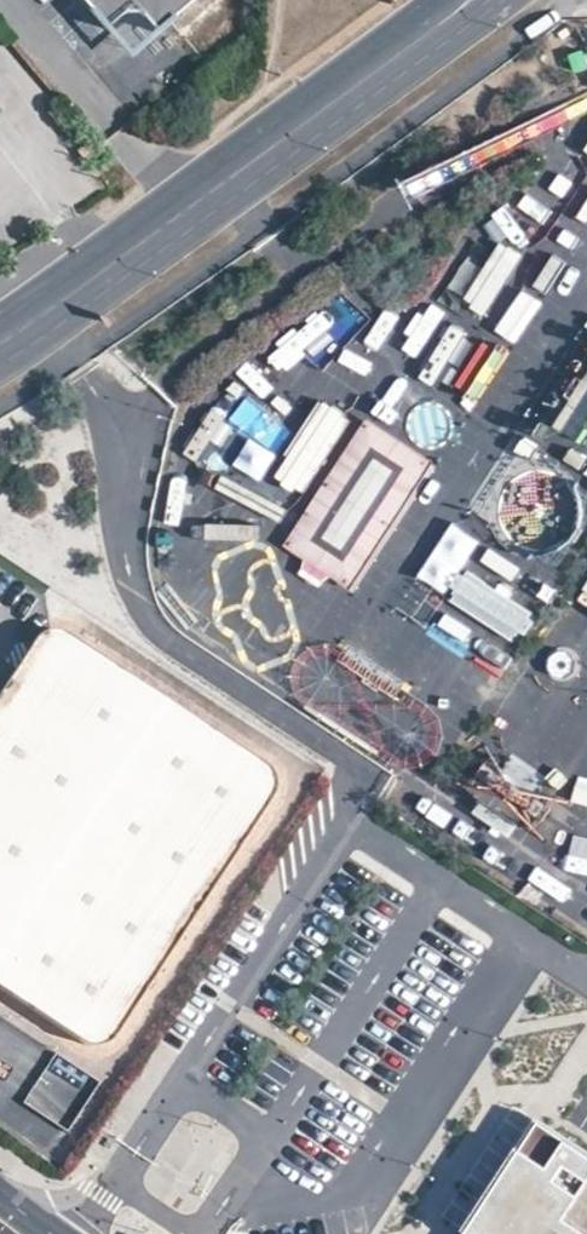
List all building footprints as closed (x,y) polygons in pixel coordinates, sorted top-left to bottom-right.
[(104,26),(122,10),(140,11),(155,29),(169,18),(190,0),(82,0),(104,26)] [(155,29),(140,11),(122,10),(104,26),(127,53),(155,29)] [(560,33),(564,40),(573,34),(568,27),(560,33)] [(483,368),(507,389),(542,350),(518,329),(483,368)] [(68,1041),(87,1051),(96,1051),(106,1047),(262,805),(270,791),(270,782),(266,775),(53,638),(43,635),(34,641),(0,691),(0,996),(68,1041)] [(564,877),(582,895),(586,890),(586,854),(564,877)] [(47,1065),(23,1103),(65,1128),(88,1089),(47,1065)] [(458,1233),(586,1233),(586,1149),(537,1116),(458,1233)]
